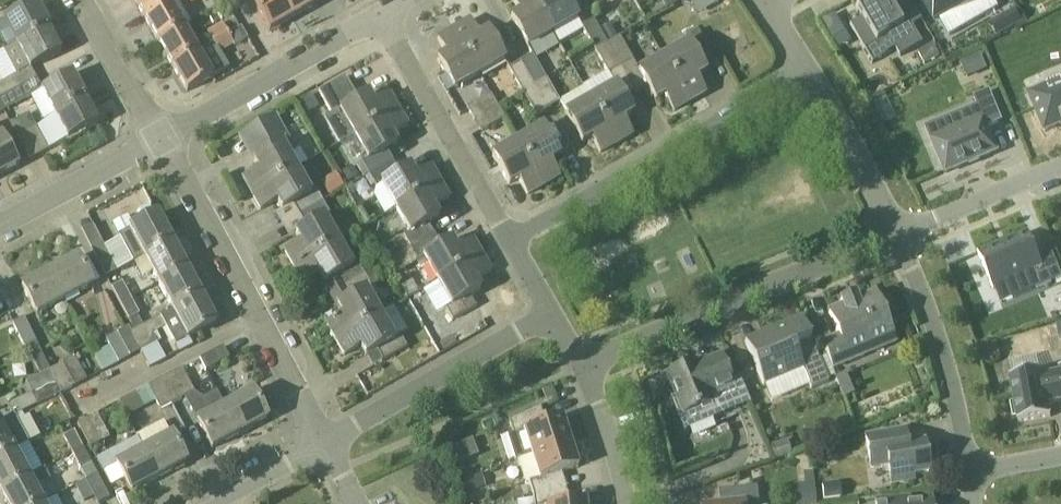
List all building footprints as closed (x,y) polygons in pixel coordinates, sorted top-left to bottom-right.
[(169,2),(168,0),(134,0),(144,17),(169,2)] [(169,2),(144,17),(158,42),(183,27),(192,22),(179,0),(172,0),(169,2)] [(283,0),(250,0),(269,33),(294,18),(283,0)] [(315,0),(283,0),(294,18),(318,4),(315,0)] [(534,0),(512,0),(520,13),(510,18),(527,47),(553,32),(534,0)] [(553,32),(577,18),(566,0),(534,0),(553,32)] [(881,7),(877,0),(870,0),(856,8),(862,18),(850,25),(865,50),(889,36),(897,50),(901,57),(924,44),(914,27),(924,22),(911,0),(905,0),(895,6),(884,12),(881,7)] [(935,20),(938,19),(938,20),(984,0),(924,0),(935,20)] [(4,19),(17,44),(17,45),(48,28),(34,3),(4,19)] [(1010,13),(993,23),(1001,35),(1018,26),(1010,13)] [(595,50),(607,43),(594,20),(581,27),(595,50)] [(488,31),(479,37),(470,21),(454,30),(480,74),(505,60),(488,31)] [(845,34),(839,22),(827,29),(833,40),(845,34)] [(618,37),(611,24),(600,30),(608,42),(618,37)] [(222,25),(207,34),(213,44),(214,44),(228,36),(222,25)] [(198,53),(183,27),(158,42),(173,68),(198,53)] [(228,35),(234,45),(234,47),(248,39),(241,27),(240,28),(228,35)] [(17,44),(3,52),(15,76),(0,84),(0,100),(32,82),(26,72),(61,53),(48,28),(17,45),(17,44)] [(454,30),(438,39),(447,55),(437,60),(454,89),(480,74),(454,30)] [(664,57),(689,102),(705,93),(696,77),(705,72),(700,62),(711,55),(697,30),(685,37),(688,44),(664,57)] [(618,38),(607,43),(621,67),(633,60),(619,37),(618,38)] [(621,67),(607,43),(595,50),(609,74),(621,67)] [(229,69),(220,53),(214,44),(213,44),(198,53),(173,68),(187,92),(212,78),(229,69)] [(533,55),(520,62),(533,85),(546,78),(533,55)] [(981,56),(962,64),(968,79),(987,70),(981,56)] [(689,102),(664,57),(638,72),(655,100),(664,95),(673,111),(689,102)] [(533,85),(520,62),(509,69),(522,92),(533,85)] [(72,74),(41,90),(55,115),(85,99),(72,74)] [(354,135),(398,110),(389,94),(373,103),(368,94),(358,100),(345,78),(318,92),(332,116),(340,112),(354,135)] [(546,78),(533,85),(548,110),(560,104),(561,103),(546,78)] [(0,100),(0,106),(4,112),(38,93),(32,82),(0,100)] [(1038,92),(1053,128),(1060,125),(1060,82),(1038,92)] [(536,117),(548,110),(533,85),(522,92),(536,117)] [(632,113),(616,85),(591,100),(617,144),(632,135),(623,119),(632,113)] [(956,132),(933,142),(947,174),(969,165),(980,160),(998,153),(988,129),(1003,122),(991,92),(975,99),(978,107),(950,118),(956,132)] [(473,120),(496,107),(489,95),(467,109),(473,120)] [(55,115),(68,140),(98,124),(85,99),(55,115)] [(617,144),(591,100),(566,114),(582,142),(591,137),(600,153),(617,144)] [(496,107),(473,120),(480,132),(503,119),(496,107)] [(392,135),(408,126),(398,110),(354,135),(368,161),(362,164),(369,175),(393,161),(387,150),(397,144),(392,135)] [(288,155),(294,152),(274,118),(251,132),(264,154),(253,160),(258,169),(242,179),(251,194),(296,168),(288,155)] [(36,127),(17,137),(29,161),(49,150),(36,127)] [(543,127),(518,141),(544,186),(559,177),(550,161),(559,155),(543,127)] [(19,166),(3,136),(0,137),(0,176),(19,166)] [(518,141),(492,156),(509,184),(518,179),(527,195),(544,186),(518,141)] [(431,167),(415,176),(410,167),(400,173),(393,161),(369,175),(375,187),(381,184),(395,208),(440,183),(431,167)] [(364,178),(369,175),(362,164),(357,167),(364,178)] [(251,194),(261,210),(277,201),(282,211),(292,205),(298,216),(322,202),(316,191),(310,194),(296,168),(251,194)] [(344,187),(335,172),(320,182),(329,196),(344,187)] [(433,208),(449,199),(440,183),(395,208),(410,234),(404,237),(411,248),(435,235),(428,223),(439,217),(433,208)] [(324,218),(330,215),(322,202),(298,216),(305,227),(295,233),(300,242),(284,251),(293,267),(337,241),(324,218)] [(158,214),(129,230),(118,236),(134,264),(144,257),(145,258),(173,243),(158,214)] [(437,281),(482,256),(473,240),(457,249),(452,240),(441,246),(435,235),(411,248),(387,262),(395,276),(425,260),(437,281)] [(1031,258),(1021,235),(972,256),(986,290),(1023,274),(1030,291),(1057,279),(1045,252),(1031,258)] [(113,270),(129,263),(117,236),(100,244),(113,270)] [(358,263),(352,266),(337,241),(293,267),(303,283),(318,274),(324,283),(334,277),(341,289),(365,275),(358,263)] [(145,258),(159,284),(187,269),(173,243),(145,258)] [(475,281),(491,272),(482,256),(437,281),(451,306),(446,309),(452,321),(477,307),(470,296),(481,290),(475,281)] [(77,258),(49,272),(64,301),(92,287),(77,258)] [(159,284),(174,310),(174,311),(201,296),(187,269),(159,284)] [(49,272),(21,287),(37,316),(64,301),(49,272)] [(365,275),(341,289),(347,300),(337,306),(342,315),(326,324),(335,339),(379,314),(366,291),(373,287),(365,275)] [(120,304),(131,299),(122,283),(112,288),(120,304)] [(875,294),(857,301),(855,296),(841,302),(843,307),(829,313),(839,336),(822,343),(832,369),(895,343),(875,294)] [(129,356),(140,351),(156,343),(153,336),(166,329),(175,345),(188,338),(216,323),(201,296),(174,311),(174,310),(131,333),(129,328),(125,329),(117,334),(129,356)] [(131,299),(120,304),(128,320),(140,315),(131,299)] [(383,361),(407,348),(400,336),(394,339),(379,314),(335,339),(344,356),(360,347),(365,356),(376,350),(383,361)] [(36,341),(24,318),(12,324),(24,347),(26,346),(36,341)] [(815,348),(806,351),(803,343),(811,340),(802,318),(784,325),(786,329),(748,345),(747,341),(745,342),(764,386),(802,369),(811,390),(829,382),(815,348)] [(129,356),(117,334),(106,339),(110,346),(94,356),(103,372),(119,364),(118,362),(129,356)] [(26,346),(27,348),(31,356),(41,352),(36,341),(26,346)] [(428,362),(439,355),(432,344),(425,349),(424,356),(428,362)] [(229,359),(229,358),(223,347),(199,359),(205,371),(229,359)] [(74,356),(60,363),(61,365),(49,371),(55,383),(60,394),(87,380),(74,356)] [(721,357),(707,362),(706,366),(698,370),(695,363),(667,375),(676,397),(672,399),(672,397),(671,398),(685,432),(687,432),(686,430),(718,417),(716,412),(747,399),(749,405),(751,404),(739,377),(738,378),(738,379),(731,381),(721,357)] [(194,392),(182,369),(159,380),(171,404),(194,392)] [(55,383),(49,371),(41,376),(26,383),(32,395),(55,383)] [(836,378),(845,399),(855,395),(846,373),(836,378)] [(1044,377),(1043,373),(1011,379),(1015,403),(1011,404),(1014,418),(1018,418),(1019,424),(1052,418),(1049,405),(1060,403),(1060,374),(1044,377)] [(171,404),(159,380),(148,386),(160,410),(171,404)] [(55,383),(32,395),(37,406),(60,394),(55,383)] [(148,386),(136,392),(145,408),(156,402),(148,386)] [(267,420),(252,392),(225,406),(240,434),(267,420)] [(240,434),(225,406),(197,421),(212,449),(240,434)] [(509,421),(514,433),(507,436),(515,461),(518,459),(518,460),(570,443),(562,418),(541,425),(536,411),(542,408),(541,407),(509,421)] [(0,422),(0,458),(16,450),(28,444),(13,415),(0,422)] [(88,417),(77,423),(89,446),(100,440),(88,417)] [(924,443),(907,446),(904,430),(866,437),(872,469),(888,466),(892,485),(914,481),(913,476),(930,473),(924,443)] [(74,432),(64,438),(72,454),(83,448),(74,432)] [(171,435),(143,450),(158,478),(186,463),(171,435)] [(449,445),(454,461),(477,454),(472,437),(449,445)] [(771,446),(776,460),(792,454),(788,442),(771,446)] [(533,496),(560,490),(557,475),(578,468),(570,443),(518,460),(526,483),(529,482),(533,496)] [(83,448),(72,454),(81,470),(91,464),(83,448)] [(29,476),(16,450),(0,458),(0,491),(1,492),(29,477),(29,476)] [(143,450),(116,465),(131,493),(158,478),(143,450)] [(51,480),(44,469),(29,476),(29,477),(1,492),(7,503),(43,503),(35,488),(51,480)] [(488,488),(484,473),(466,478),(471,493),(488,488)] [(86,482),(94,498),(97,503),(100,503),(109,499),(97,476),(86,482)] [(84,503),(94,498),(86,482),(76,487),(84,503)] [(814,483),(795,485),(797,503),(817,503),(814,483)] [(825,501),(842,499),(839,483),(823,485),(825,501)] [(757,486),(731,489),(732,502),(711,503),(759,503),(757,486)] [(560,490),(533,496),(534,503),(563,503),(560,490)] [(933,495),(932,495),(933,503),(923,503),(934,503),(933,495)]
